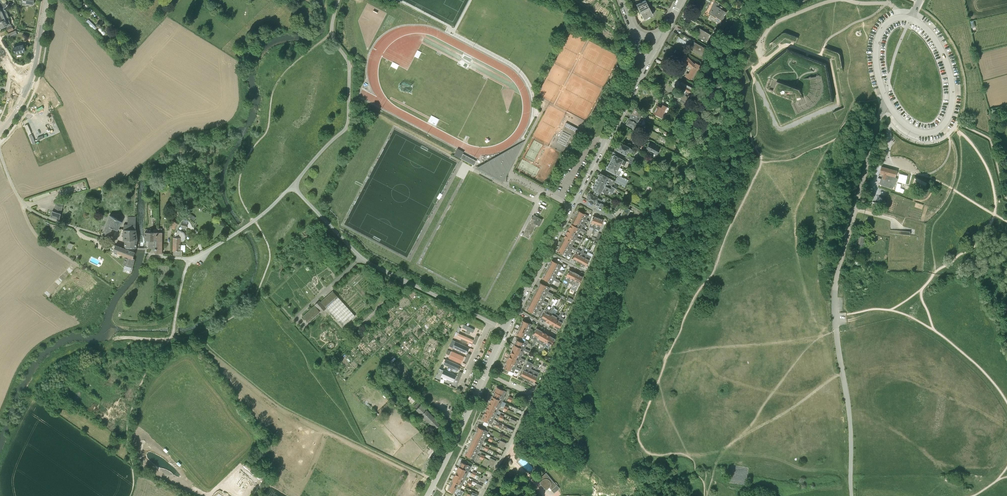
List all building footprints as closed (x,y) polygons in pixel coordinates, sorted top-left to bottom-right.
[(640,12),(649,7),(645,0),(637,5),(640,12)] [(708,13),(716,17),(722,20),(726,13),(721,9),(718,7),(719,4),(714,1),(710,8),(711,9),(708,13)] [(649,7),(640,12),(644,19),(652,15),(649,7)] [(0,22),(0,29),(11,24),(8,18),(6,19),(0,22)] [(697,36),(706,42),(711,34),(699,28),(699,33),(697,36)] [(797,43),(799,38),(785,33),(784,33),(783,33),(782,33),(769,44),(771,45),(772,46),(773,45),(775,48),(779,44),(786,39),(797,43)] [(691,50),(701,56),(705,48),(694,41),(694,42),(694,46),(691,50)] [(23,44),(14,47),(16,54),(25,51),(23,44)] [(826,47),(825,47),(823,53),(835,57),(837,68),(842,67),(840,55),(840,54),(839,53),(838,52),(826,48),(826,47)] [(756,73),(780,126),(833,102),(826,64),(807,57),(786,49),(756,73)] [(684,76),(687,77),(686,78),(692,80),(695,73),(697,69),(698,69),(700,65),(695,62),(694,64),(688,57),(684,60),(691,68),(689,74),(686,72),(684,76)] [(677,89),(683,92),(682,94),(680,93),(678,97),(680,98),(679,100),(684,103),(687,97),(685,95),(686,93),(689,95),(693,88),(681,81),(677,89)] [(653,113),(661,118),(662,117),(665,119),(668,113),(667,113),(669,108),(662,104),(662,106),(658,104),(653,113)] [(648,119),(649,116),(634,108),(632,113),(643,120),(644,120),(645,117),(648,119)] [(629,118),(641,125),(643,120),(632,113),(629,118)] [(626,124),(632,127),(631,130),(636,132),(636,131),(639,127),(640,128),(647,131),(648,129),(641,125),(629,118),(626,124)] [(580,130),(573,126),(566,122),(558,138),(559,138),(557,141),(570,148),(580,130)] [(626,155),(628,156),(628,155),(629,152),(633,154),(635,150),(633,149),(629,148),(620,143),(616,150),(626,155)] [(655,158),(657,154),(660,149),(661,148),(658,146),(659,145),(656,144),(655,144),(653,143),(652,144),(649,143),(646,148),(649,150),(647,154),(649,155),(649,154),(655,157),(655,158)] [(474,165),(476,161),(463,154),(460,158),(474,165)] [(610,162),(619,167),(621,164),(624,165),(626,161),(623,160),(613,155),(610,162)] [(615,174),(619,176),(619,175),(621,172),(617,171),(619,167),(610,162),(606,169),(615,174)] [(885,183),(884,186),(893,188),(898,179),(896,177),(898,170),(882,166),(880,173),(884,174),(882,179),(883,179),(882,182),(885,183)] [(614,183),(615,182),(615,181),(614,180),(600,173),(598,178),(608,184),(612,185),(613,183),(613,182),(614,183)] [(595,183),(609,191),(613,193),(616,188),(612,186),(610,188),(607,186),(608,184),(598,178),(595,183)] [(608,193),(609,191),(595,183),(592,189),(602,195),(604,192),(607,194),(608,193)] [(33,200),(33,201),(50,194),(49,191),(29,198),(30,201),(33,200)] [(586,200),(602,208),(604,205),(600,203),(602,200),(598,198),(589,193),(586,200)] [(53,211),(52,211),(50,216),(59,219),(66,197),(64,197),(53,201),(56,203),(53,211)] [(625,206),(619,217),(627,215),(630,209),(625,206)] [(587,222),(588,221),(588,220),(586,219),(588,216),(578,210),(576,215),(586,220),(585,221),(587,222)] [(110,236),(111,236),(112,234),(110,233),(112,227),(117,230),(122,221),(124,218),(119,215),(117,219),(110,215),(106,226),(103,233),(110,236)] [(523,235),(529,238),(536,224),(539,226),(542,219),(534,215),(523,235)] [(584,224),(585,221),(586,220),(576,215),(573,219),(583,225),(583,226),(585,227),(585,226),(586,225),(584,224)] [(124,229),(124,230),(124,240),(125,240),(125,247),(128,248),(136,248),(137,239),(137,238),(136,229),(136,217),(132,217),(128,216),(128,218),(128,224),(124,224),(124,229)] [(589,227),(593,228),(594,228),(598,218),(593,216),(589,227)] [(595,229),(599,230),(603,220),(598,218),(594,228),(593,228),(592,230),(594,231),(595,229)] [(581,228),(583,226),(583,225),(573,219),(571,224),(581,229),(580,230),(583,231),(584,229),(581,228)] [(169,225),(174,229),(179,224),(173,220),(169,225)] [(578,234),(580,230),(581,229),(571,224),(569,228),(578,234)] [(155,249),(155,253),(162,253),(162,228),(157,228),(157,232),(149,232),(144,232),(144,240),(149,240),(149,248),(155,248),(155,249)] [(576,239),(578,240),(579,238),(577,237),(578,234),(569,228),(566,233),(576,238),(576,239)] [(173,250),(173,255),(182,255),(182,251),(180,251),(180,240),(181,240),(182,239),(183,239),(183,238),(184,238),(184,237),(184,236),(184,235),(184,234),(184,233),(183,233),(183,232),(178,230),(174,236),(174,237),(173,237),(173,250)] [(858,246),(862,247),(862,244),(866,245),(868,237),(864,236),(865,233),(860,232),(860,235),(859,235),(857,243),(859,243),(858,246)] [(574,243),(576,239),(576,238),(566,233),(564,237),(574,243)] [(571,248),(573,249),(574,247),(572,246),(574,243),(564,237),(561,242),(571,247),(571,248)] [(559,246),(569,251),(570,250),(571,248),(571,247),(561,242),(559,246)] [(133,267),(133,266),(135,259),(133,258),(135,252),(132,251),(115,245),(113,251),(125,256),(123,264),(125,265),(124,269),(131,272),(133,267)] [(571,253),(572,252),(570,250),(569,251),(559,246),(557,251),(566,256),(568,252),(571,253)] [(572,259),(577,261),(582,251),(583,252),(584,250),(582,249),(581,251),(578,249),(572,259)] [(587,254),(583,252),(582,251),(577,261),(581,264),(587,254)] [(586,266),(589,260),(589,261),(591,256),(587,254),(581,264),(586,266)] [(559,271),(561,272),(562,270),(560,269),(562,266),(552,260),(549,265),(559,270),(559,271)] [(557,275),(559,271),(559,270),(549,265),(547,269),(557,275)] [(554,280),(556,281),(557,279),(555,278),(557,275),(547,269),(544,274),(554,279),(554,280)] [(564,280),(567,282),(568,282),(574,272),(569,270),(564,280)] [(569,283),(573,285),(578,275),(574,272),(568,282),(567,282),(566,284),(568,285),(569,283)] [(552,284),(554,280),(554,279),(544,274),(542,278),(552,284)] [(573,285),(577,287),(583,277),(578,275),(573,285)] [(547,293),(549,295),(550,292),(548,291),(550,288),(540,282),(537,287),(548,292),(547,293)] [(545,297),(547,293),(548,292),(537,287),(535,292),(545,297)] [(343,326),(355,316),(333,291),(322,301),(321,299),(314,305),(315,306),(303,316),(308,322),(318,312),(320,314),(326,308),(343,326)] [(543,301),(543,302),(545,303),(546,301),(543,300),(545,297),(535,292),(533,296),(543,301)] [(531,300),(541,306),(542,303),(543,302),(543,301),(533,296),(531,300)] [(528,305),(538,310),(541,306),(531,300),(528,305)] [(536,315),(538,310),(528,305),(526,310),(536,315)] [(552,311),(553,309),(551,308),(550,310),(547,308),(541,318),(545,321),(551,311),(552,311)] [(555,313),(552,311),(551,311),(545,321),(550,323),(555,313)] [(550,323),(554,326),(560,316),(559,315),(555,313),(550,323)] [(560,316),(554,326),(559,329),(564,319),(561,317),(562,314),(560,313),(559,315),(560,316)] [(520,325),(532,330),(533,329),(530,328),(532,325),(523,320),(520,325)] [(462,328),(472,332),(473,328),(468,326),(464,324),(462,328)] [(518,330),(530,335),(530,334),(528,333),(529,330),(532,331),(532,330),(520,325),(518,330)] [(533,340),(534,340),(535,340),(540,331),(536,328),(531,338),(533,340)] [(530,336),(530,335),(518,330),(516,334),(525,339),(527,335),(530,336)] [(536,341),(540,343),(545,334),(540,331),(535,340),(534,340),(533,342),(535,344),(536,341)] [(457,337),(471,343),(473,340),(459,333),(457,337)] [(540,343),(543,345),(544,346),(550,336),(548,335),(547,334),(545,334),(540,343)] [(545,347),(549,349),(554,339),(550,336),(544,346),(543,345),(542,348),(544,349),(545,347)] [(524,350),(526,352),(527,349),(525,348),(527,345),(516,340),(514,345),(524,349),(524,350)] [(452,348),(465,354),(467,351),(468,352),(470,348),(455,342),(452,348)] [(522,354),(524,350),(524,349),(514,345),(512,349),(522,354)] [(520,358),(520,360),(522,361),(523,359),(521,358),(522,354),(512,349),(510,354),(520,358)] [(448,358),(460,363),(464,356),(452,351),(448,358)] [(518,363),(520,360),(520,358),(510,354),(508,358),(518,363)] [(444,363),(454,368),(453,370),(457,372),(460,365),(446,358),(444,363)] [(515,369),(518,370),(519,367),(516,367),(518,363),(508,358),(506,363),(516,368),(515,369)] [(520,376),(525,378),(530,368),(529,367),(530,365),(530,364),(527,362),(525,366),(520,376)] [(513,372),(515,369),(516,368),(506,363),(503,368),(513,372)] [(525,378),(530,380),(534,370),(531,368),(532,366),(530,365),(529,367),(530,368),(525,378)] [(534,370),(530,380),(534,383),(539,372),(534,370)] [(505,396),(504,396),(506,391),(503,390),(497,387),(492,396),(503,401),(505,396)] [(501,406),(503,401),(492,396),(490,401),(501,406)] [(488,405),(498,410),(501,406),(490,401),(488,405)] [(421,404),(416,409),(436,429),(440,424),(421,404)] [(486,410),(496,415),(498,410),(488,405),(486,410)] [(484,414),(494,419),(496,415),(486,410),(484,414)] [(481,419),(487,422),(488,423),(492,424),(494,419),(484,414),(481,419)] [(486,436),(488,432),(478,427),(476,431),(486,436)] [(484,441),(486,436),(476,431),(473,436),(484,441)] [(481,445),(484,441),(473,436),(471,440),(481,445)] [(479,450),(481,445),(471,440),(469,445),(479,450)] [(467,450),(477,455),(479,450),(469,445),(467,450)] [(475,459),(477,455),(467,450),(464,454),(475,459)] [(459,466),(469,471),(471,466),(468,465),(467,464),(467,465),(461,462),(459,466)] [(467,476),(469,471),(459,466),(456,471),(467,476)] [(454,476),(465,481),(467,476),(456,471),(454,476)] [(539,483),(546,491),(549,488),(553,493),(558,488),(546,473),(540,478),(542,480),(539,483)] [(452,480),(462,485),(465,481),(454,476),(452,480)] [(450,485),(460,490),(462,485),(452,480),(450,485)] [(453,492),(453,493),(454,493),(455,493),(457,494),(456,495),(458,495),(461,495),(464,491),(460,490),(450,485),(448,489),(453,492)]
